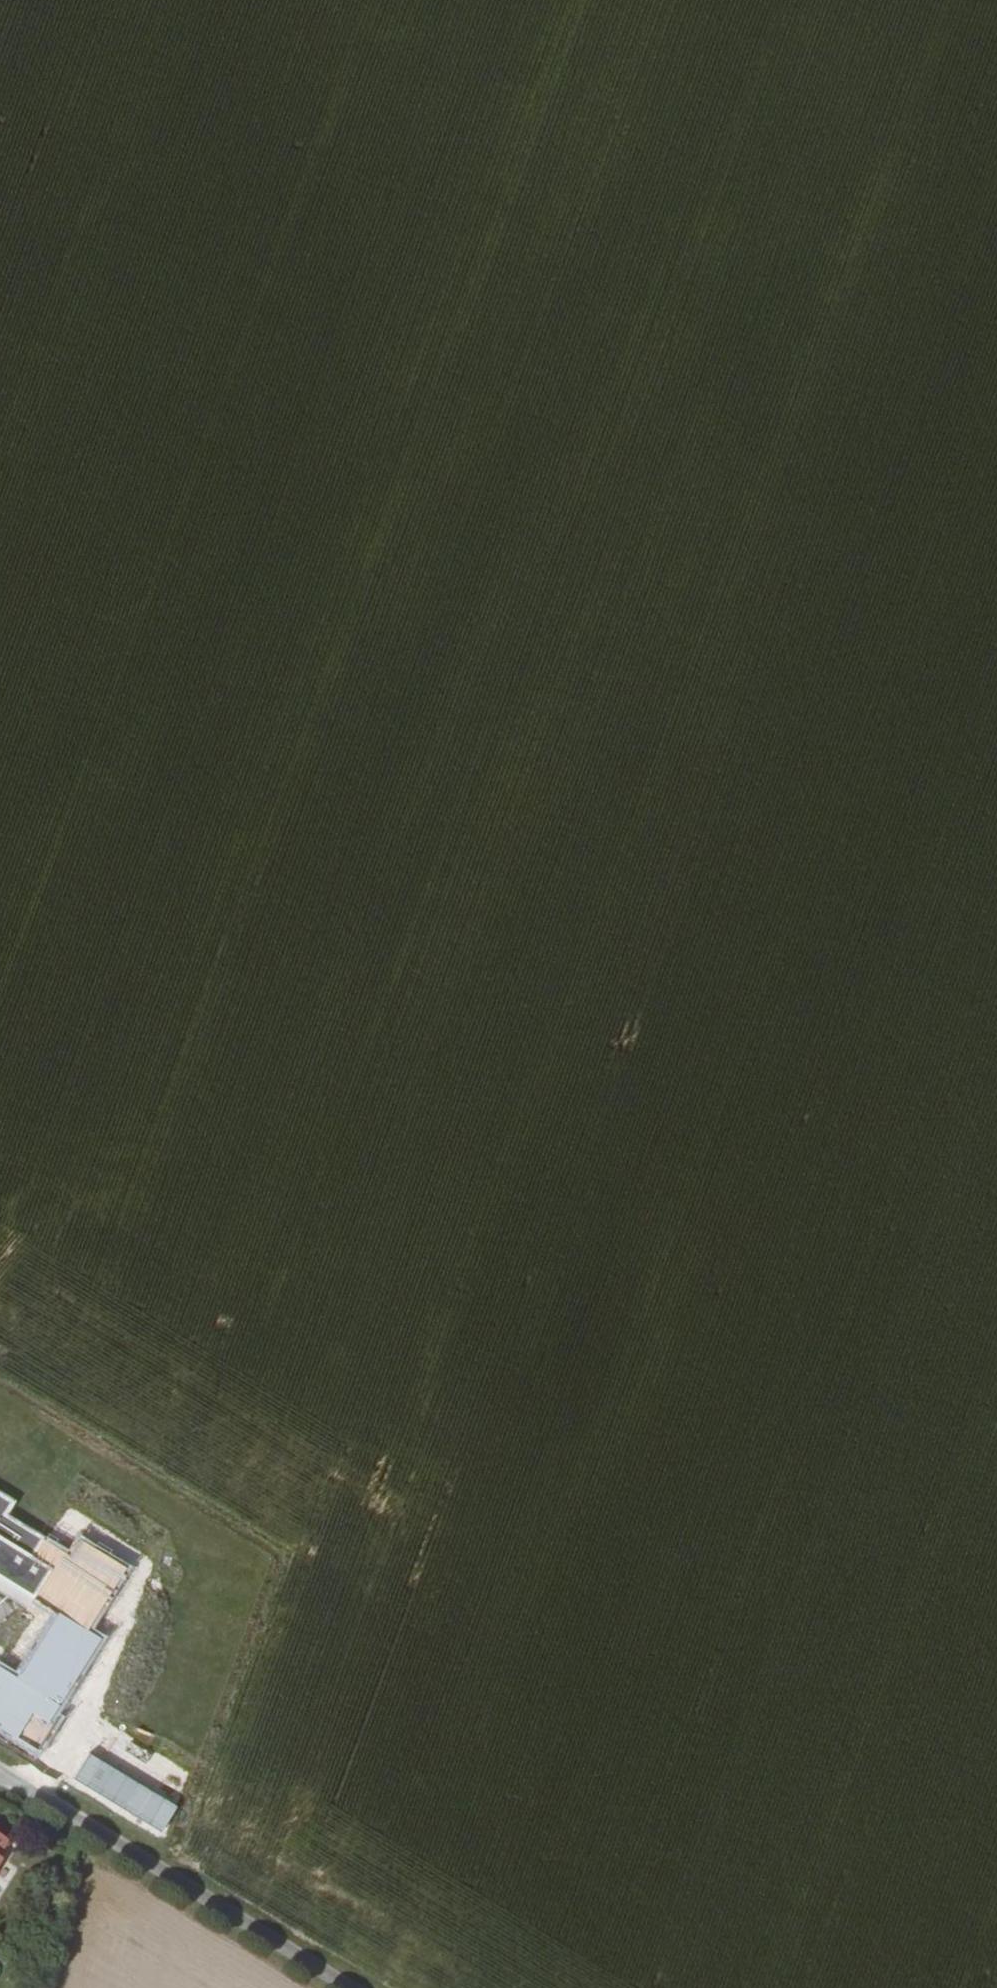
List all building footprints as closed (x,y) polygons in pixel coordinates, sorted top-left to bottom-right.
[(35,1614),(63,1572),(46,1561),(59,1542),(22,1518),(30,1506),(0,1488),(0,1591),(35,1614)]
